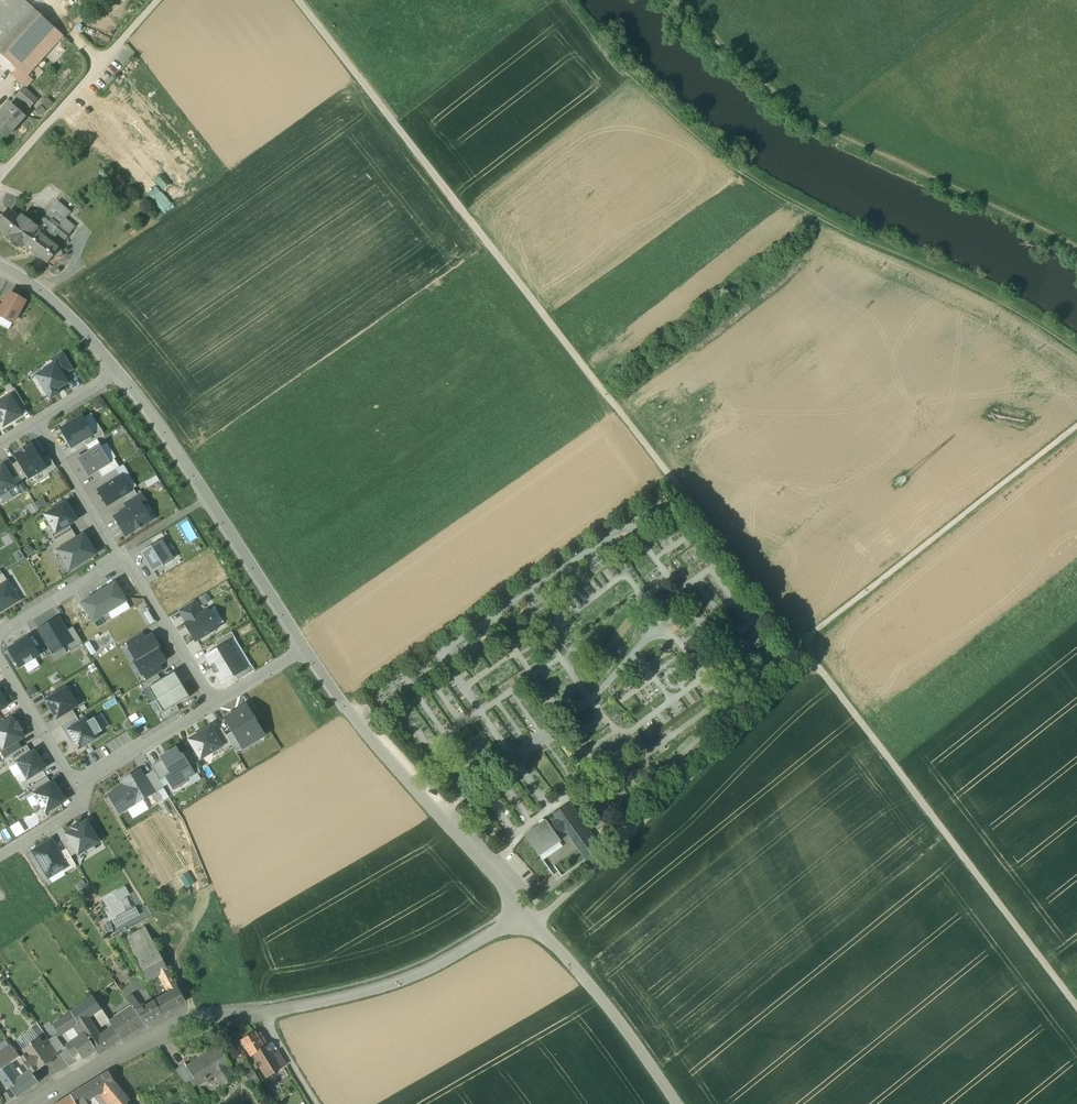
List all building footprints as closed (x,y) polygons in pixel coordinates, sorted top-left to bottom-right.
[(0,27),(0,45),(33,8),(24,0),(0,27)] [(0,4),(0,27),(24,0),(3,0),(0,4)] [(33,8),(0,45),(0,54),(17,69),(12,75),(25,88),(32,80),(27,75),(30,71),(58,41),(62,36),(62,35),(33,8)] [(36,76),(30,71),(27,75),(32,80),(36,76)] [(36,100),(24,89),(18,96),(30,107),(36,100)] [(0,116),(0,132),(6,138),(25,116),(11,104),(0,116)] [(168,199),(175,192),(113,121),(105,127),(168,199)] [(79,205),(71,198),(64,207),(71,213),(79,205)] [(58,201),(41,222),(42,222),(49,228),(43,236),(46,239),(58,225),(65,218),(71,213),(64,207),(58,201)] [(9,210),(1,220),(4,222),(12,212),(9,210)] [(0,227),(2,229),(11,235),(14,231),(12,229),(20,219),(12,213),(13,212),(12,212),(4,222),(0,227)] [(20,219),(12,229),(14,231),(11,235),(10,237),(22,247),(24,245),(23,245),(35,230),(34,230),(30,226),(31,224),(22,217),(20,219)] [(65,218),(58,225),(46,239),(47,240),(51,242),(57,234),(65,240),(75,227),(65,218)] [(42,222),(39,226),(36,227),(34,230),(35,230),(37,232),(43,236),(49,228),(42,222)] [(35,230),(23,245),(24,245),(35,254),(47,240),(46,239),(43,236),(37,232),(35,230)] [(51,242),(47,240),(35,254),(47,263),(59,249),(51,242)] [(59,249),(47,263),(53,268),(64,253),(59,249)] [(9,295),(0,311),(0,316),(13,323),(24,303),(9,295)] [(52,359),(55,365),(63,377),(72,371),(62,353),(52,359)] [(67,384),(63,377),(55,365),(37,376),(50,399),(59,393),(57,390),(67,384)] [(15,389),(9,393),(11,397),(19,409),(25,406),(15,389)] [(0,403),(0,422),(3,427),(23,416),(19,409),(11,397),(0,403)] [(82,417),(61,430),(72,447),(84,440),(93,434),(82,417)] [(93,434),(84,440),(88,446),(97,440),(104,435),(101,429),(93,434)] [(86,447),(90,453),(101,447),(97,440),(88,446),(86,447)] [(33,446),(15,456),(19,462),(27,477),(29,479),(46,468),(41,460),(33,446)] [(90,453),(78,461),(88,477),(98,471),(109,464),(99,448),(90,453)] [(49,455),(41,460),(46,468),(49,473),(57,469),(49,455)] [(9,460),(1,464),(3,467),(5,466),(13,479),(19,476),(13,466),(9,460)] [(109,464),(98,471),(102,478),(116,470),(119,468),(115,461),(109,464)] [(19,462),(13,466),(19,476),(21,480),(27,477),(19,462)] [(0,469),(0,499),(18,488),(13,479),(5,466),(3,467),(0,469)] [(121,477),(116,470),(102,478),(100,480),(104,487),(121,477)] [(104,487),(98,490),(107,506),(122,497),(130,492),(121,477),(104,487)] [(130,492),(122,497),(126,502),(138,495),(134,489),(130,492)] [(138,495),(126,502),(124,503),(128,509),(140,502),(143,506),(147,503),(142,493),(138,495)] [(76,521),(65,502),(45,515),(55,531),(56,533),(69,525),(76,521)] [(128,509),(115,518),(126,536),(151,520),(143,506),(140,502),(128,509)] [(55,543),(72,532),(69,525),(56,533),(55,531),(49,534),(55,543)] [(77,540),(72,532),(55,543),(50,545),(55,553),(59,551),(77,540)] [(150,540),(154,546),(161,542),(166,539),(163,533),(150,540)] [(95,555),(84,536),(77,540),(59,551),(70,570),(95,555)] [(154,546),(142,553),(153,572),(173,561),(161,542),(154,546)] [(19,601),(8,583),(0,587),(0,612),(19,601)] [(97,595),(108,612),(126,601),(115,584),(97,595)] [(108,612),(97,595),(82,603),(93,621),(108,612)] [(187,623),(202,614),(194,602),(179,610),(187,623)] [(207,611),(187,623),(185,624),(195,641),(197,640),(217,628),(207,611)] [(73,641),(67,631),(59,619),(40,630),(54,653),(67,645),(73,641)] [(73,641),(67,645),(71,651),(83,644),(73,627),(67,631),(73,641)] [(130,649),(147,639),(143,632),(126,642),(130,649)] [(215,642),(219,648),(233,641),(237,638),(233,632),(215,642)] [(130,649),(137,661),(158,649),(160,647),(153,635),(147,639),(130,649)] [(15,646),(9,650),(19,666),(20,667),(25,663),(26,664),(33,660),(33,659),(38,656),(38,655),(39,655),(28,638),(21,643),(20,641),(14,645),(15,646)] [(219,648),(207,655),(215,669),(241,655),(233,641),(219,648)] [(166,661),(158,649),(137,661),(135,662),(143,675),(159,665),(166,661)] [(241,655),(215,669),(222,683),(236,675),(248,668),(241,655)] [(163,671),(159,665),(143,675),(147,681),(158,675),(163,671)] [(248,668),(236,675),(239,681),(257,671),(254,665),(248,668)] [(161,680),(148,688),(156,701),(182,685),(175,672),(161,680)] [(144,690),(148,688),(161,680),(158,675),(147,681),(141,685),(144,690)] [(190,698),(182,685),(156,701),(163,714),(177,706),(190,698)] [(70,687),(46,701),(57,718),(72,709),(77,706),(71,698),(75,695),(70,687)] [(255,705),(249,709),(255,720),(261,716),(255,705)] [(180,711),(177,706),(163,714),(160,716),(163,721),(180,711)] [(247,706),(225,719),(233,732),(243,749),(264,735),(255,720),(249,709),(248,707),(247,706)] [(76,717),(72,709),(57,718),(55,719),(60,727),(76,717)] [(2,752),(18,742),(25,738),(21,732),(23,731),(18,722),(16,724),(12,717),(0,724),(0,749),(2,752)] [(68,731),(80,723),(76,717),(60,727),(71,745),(75,743),(68,731)] [(80,723),(68,731),(75,743),(79,749),(96,739),(95,736),(102,731),(94,718),(87,722),(85,720),(80,723)] [(210,727),(189,740),(201,759),(221,746),(213,733),(210,727)] [(222,728),(213,733),(221,746),(224,750),(232,745),(226,736),(222,728)] [(236,753),(243,749),(233,732),(226,736),(232,745),(236,753)] [(6,758),(10,756),(22,749),(18,742),(2,752),(6,758)] [(10,756),(14,764),(17,762),(31,753),(27,746),(22,749),(10,756)] [(176,748),(161,757),(163,760),(169,771),(164,774),(166,778),(173,790),(187,781),(186,779),(194,774),(190,767),(196,764),(188,751),(180,756),(176,748)] [(31,753),(17,762),(28,779),(45,769),(34,752),(31,753)] [(166,778),(164,774),(169,771),(163,760),(151,767),(154,771),(160,782),(166,778)] [(151,795),(154,793),(144,777),(140,770),(122,781),(125,786),(109,795),(120,814),(151,795)] [(154,771),(144,777),(154,793),(151,795),(155,802),(162,798),(158,791),(164,788),(163,787),(160,782),(154,771)] [(31,788),(35,794),(51,784),(47,778),(31,788)] [(51,784),(35,794),(46,813),(65,802),(53,783),(51,784)] [(602,849),(570,803),(554,814),(558,820),(565,830),(586,860),(602,849)] [(545,821),(543,819),(538,822),(540,825),(525,835),(539,856),(560,841),(556,836),(549,826),(545,821)] [(558,820),(549,826),(556,836),(565,830),(558,820)] [(19,822),(11,827),(17,836),(25,830),(19,822)] [(66,834),(67,836),(77,853),(78,855),(84,852),(86,856),(97,849),(94,845),(99,842),(87,822),(79,826),(78,825),(72,828),(73,830),(66,834)] [(71,857),(77,853),(67,836),(61,840),(67,849),(71,857)] [(52,841),(34,852),(49,877),(61,870),(67,867),(59,854),(52,841)] [(76,866),(67,849),(59,854),(67,867),(61,870),(64,873),(76,866)] [(125,888),(115,893),(119,900),(129,894),(125,888)] [(135,908),(125,914),(128,921),(139,915),(135,908)] [(117,927),(128,921),(125,914),(113,920),(117,927)] [(145,927),(123,939),(132,955),(154,943),(145,927)] [(154,943),(132,955),(136,963),(141,971),(163,960),(154,943)] [(163,960),(141,971),(146,981),(159,974),(168,969),(163,960)] [(136,963),(132,965),(137,974),(141,971),(136,963)] [(168,969),(159,974),(168,989),(177,985),(168,969)] [(170,993),(155,1001),(162,1015),(185,1002),(177,985),(168,989),(170,993)] [(145,991),(143,988),(139,991),(144,998),(148,995),(145,991)] [(140,1006),(132,994),(129,997),(127,998),(133,1008),(134,1010),(140,1006)] [(94,998),(71,1013),(78,1023),(84,1032),(92,1027),(86,1018),(101,1008),(94,998)] [(154,1002),(146,1006),(145,1004),(140,1006),(134,1010),(145,1025),(162,1015),(155,1001),(154,1002)] [(133,1008),(115,1019),(110,1022),(114,1028),(114,1029),(121,1040),(145,1025),(134,1010),(133,1008)] [(70,1014),(52,1025),(59,1036),(73,1027),(78,1023),(71,1013),(70,1014)] [(84,1032),(78,1023),(73,1027),(79,1038),(85,1034),(84,1032)] [(92,1027),(84,1032),(85,1034),(96,1051),(99,1055),(121,1040),(114,1029),(114,1028),(99,1038),(92,1027)] [(254,1031),(240,1040),(251,1056),(259,1051),(267,1045),(265,1041),(261,1036),(258,1037),(254,1031)] [(79,1038),(71,1043),(77,1052),(82,1059),(96,1051),(85,1034),(79,1038)] [(63,1049),(54,1037),(49,1041),(58,1053),(63,1049)] [(40,1041),(39,1039),(32,1044),(31,1043),(30,1044),(30,1045),(23,1050),(25,1052),(27,1054),(37,1069),(53,1058),(52,1058),(42,1043),(40,1041)] [(49,1041),(47,1039),(42,1043),(52,1058),(58,1054),(58,1053),(49,1041)] [(77,1052),(71,1043),(65,1047),(71,1056),(77,1052)] [(7,1066),(11,1063),(19,1057),(20,1057),(12,1045),(0,1054),(0,1075),(17,1098),(39,1082),(32,1072),(31,1072),(30,1072),(31,1073),(24,1077),(18,1082),(7,1066)] [(267,1045),(259,1051),(262,1056),(257,1059),(262,1066),(260,1067),(267,1078),(275,1073),(274,1071),(281,1067),(272,1053),(267,1045)] [(187,1067),(186,1068),(193,1078),(197,1085),(205,1080),(206,1082),(208,1080),(207,1079),(219,1072),(226,1084),(236,1078),(228,1066),(231,1065),(220,1047),(211,1052),(211,1053),(187,1067)] [(286,1063),(278,1050),(272,1053),(281,1067),(286,1063)] [(27,1054),(21,1058),(31,1072),(32,1072),(37,1069),(27,1054)] [(17,1071),(11,1063),(7,1066),(18,1082),(24,1077),(18,1070),(17,1071)] [(184,1064),(176,1070),(185,1083),(193,1078),(186,1068),(187,1067),(184,1064)] [(114,1081),(108,1072),(102,1075),(108,1084),(114,1081)] [(94,1080),(99,1088),(101,1090),(112,1103),(126,1103),(129,1101),(114,1081),(108,1084),(102,1075),(94,1080)] [(70,1095),(76,1103),(87,1103),(85,1100),(101,1090),(99,1088),(94,1080),(70,1095)] [(55,1103),(76,1103),(70,1095),(55,1103)]
